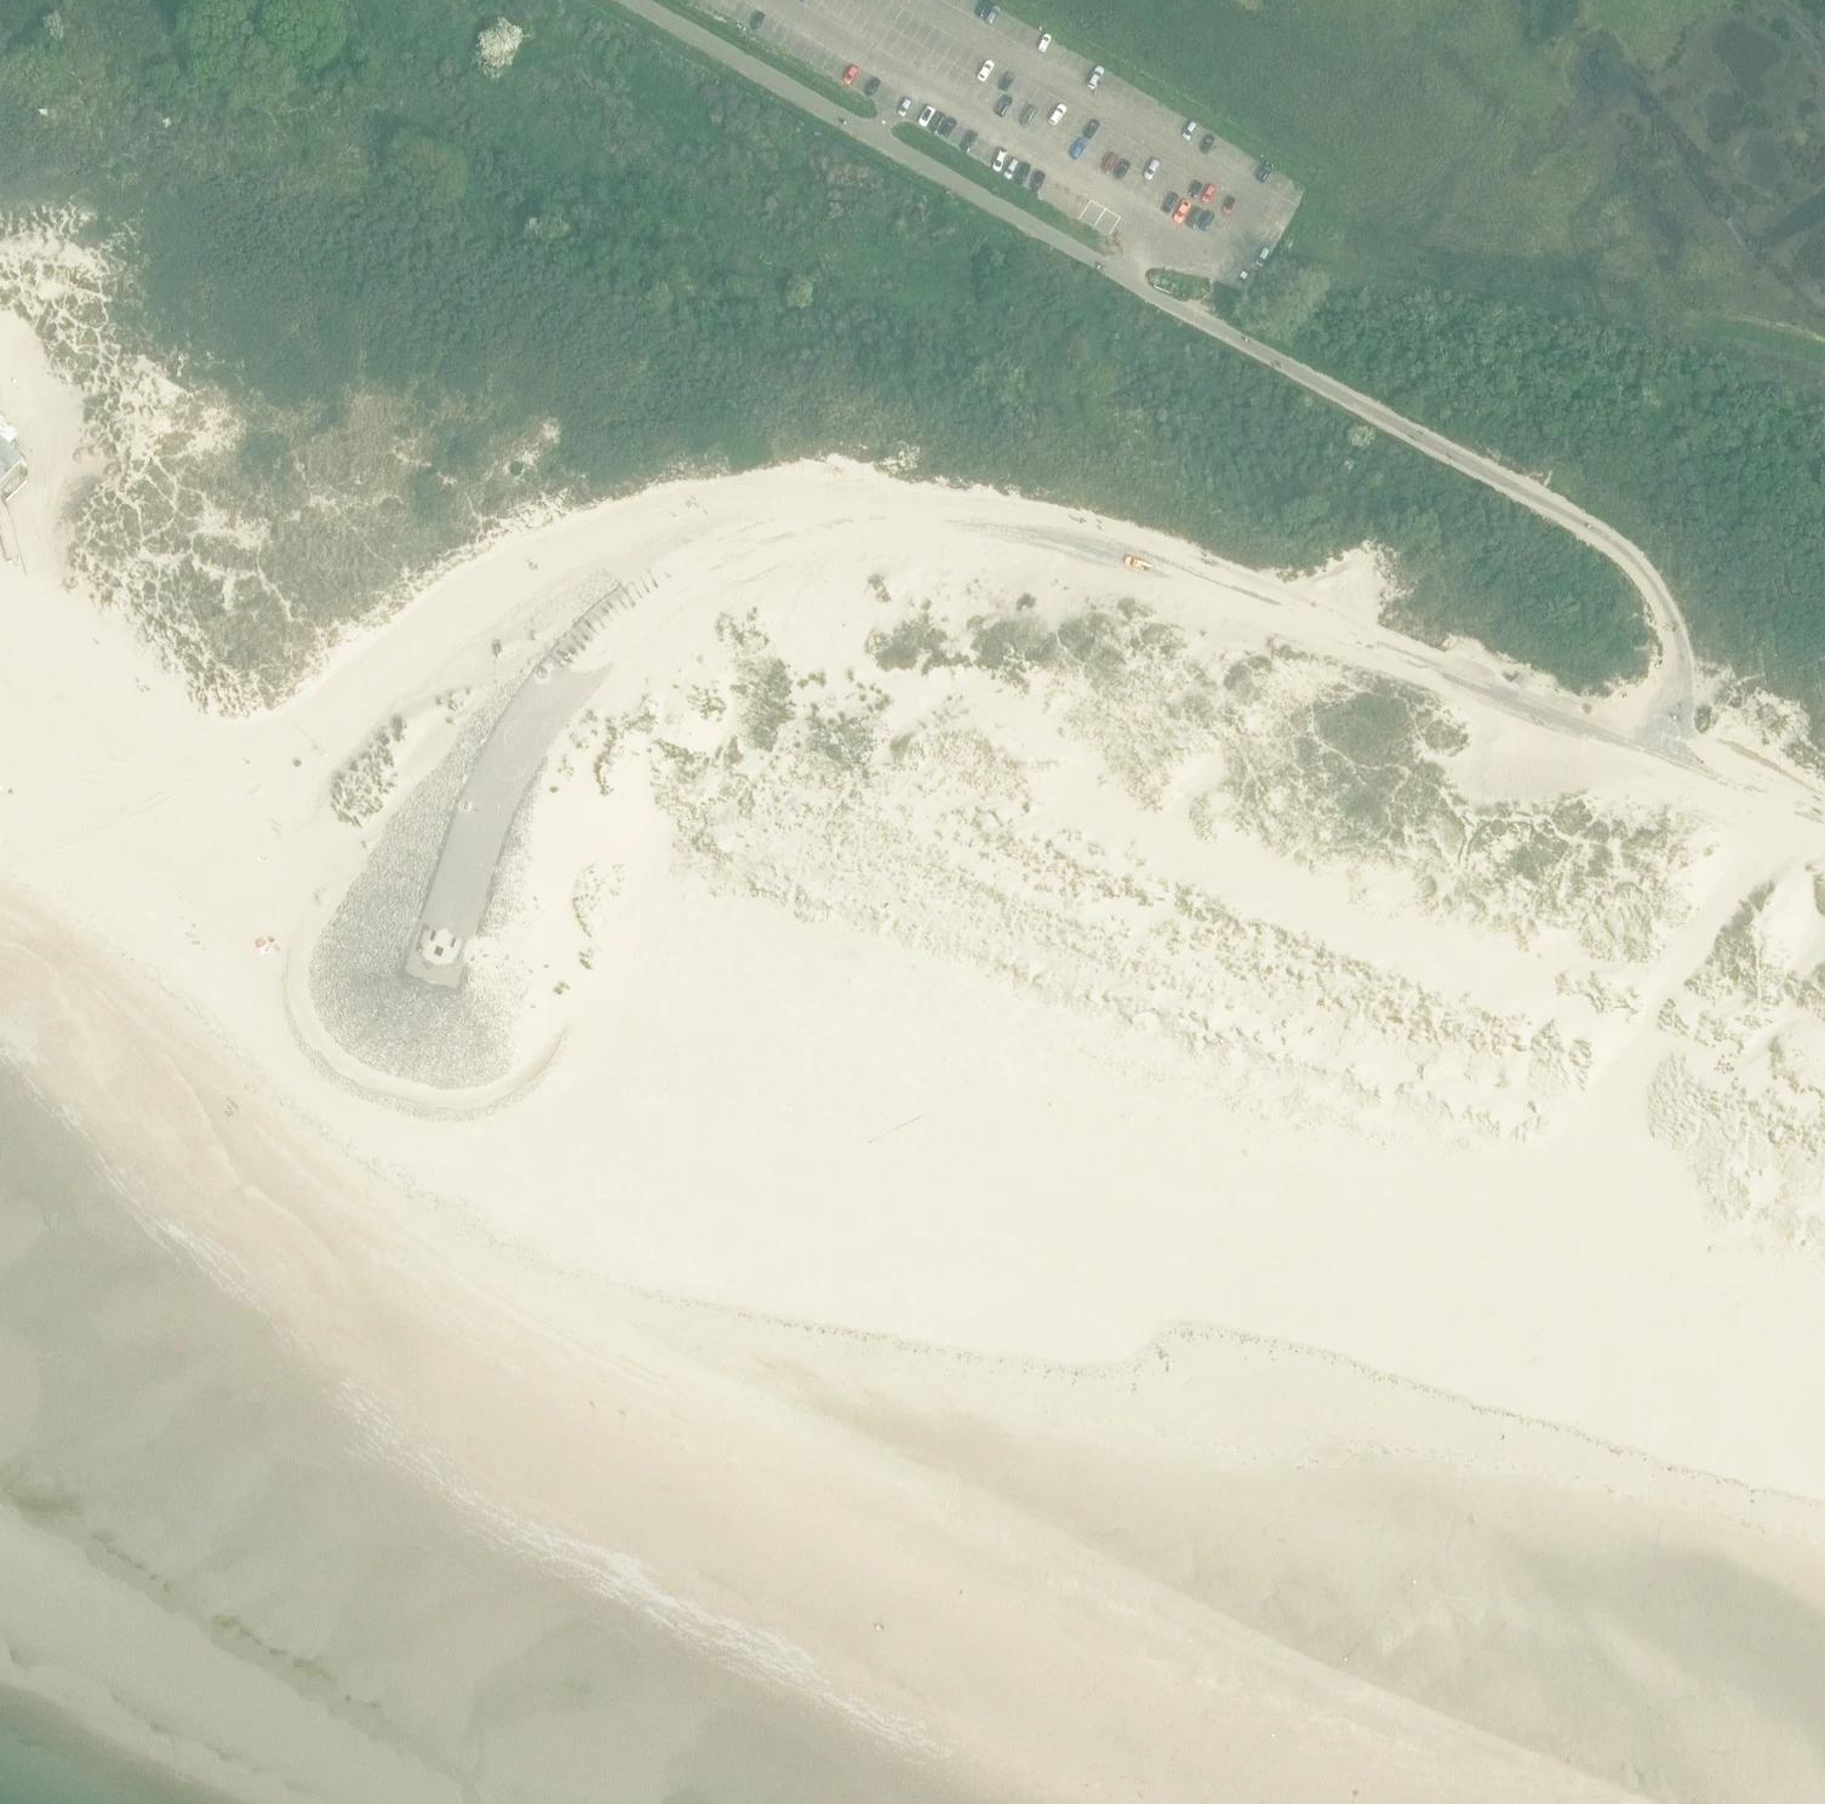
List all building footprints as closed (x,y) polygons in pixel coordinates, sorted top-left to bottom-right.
[(0,484),(15,469),(24,460),(8,444),(18,433),(0,416),(0,484)]
